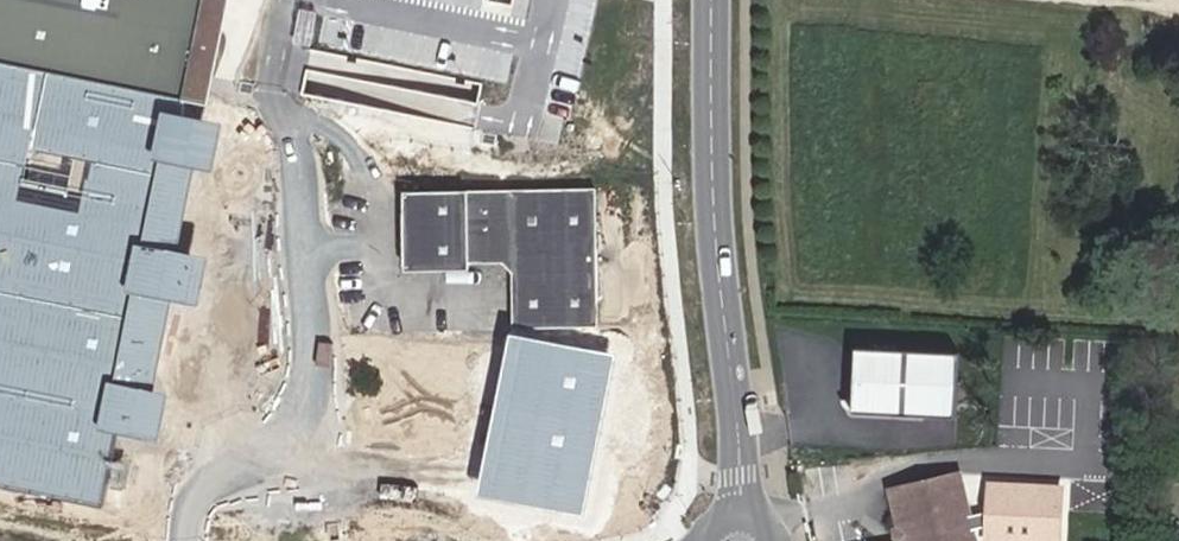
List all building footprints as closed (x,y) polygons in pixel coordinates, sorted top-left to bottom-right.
[(171,91),(180,93),(202,0),(0,0),(0,57),(171,91)] [(180,93),(214,98),(233,0),(202,0),(180,93)] [(0,57),(0,484),(104,505),(120,428),(168,438),(179,387),(157,383),(174,298),(201,303),(210,260),(180,244),(196,164),(221,169),(232,115),(168,103),(171,91),(0,57)] [(616,353),(512,333),(480,493),(584,513),(616,353)] [(962,352),(860,347),(857,411),(959,415),(962,352)] [(895,488),(904,527),(907,540),(905,540),(982,540),(965,471),(895,488)] [(901,540),(904,540),(907,540),(904,527),(898,529),(901,540)]
